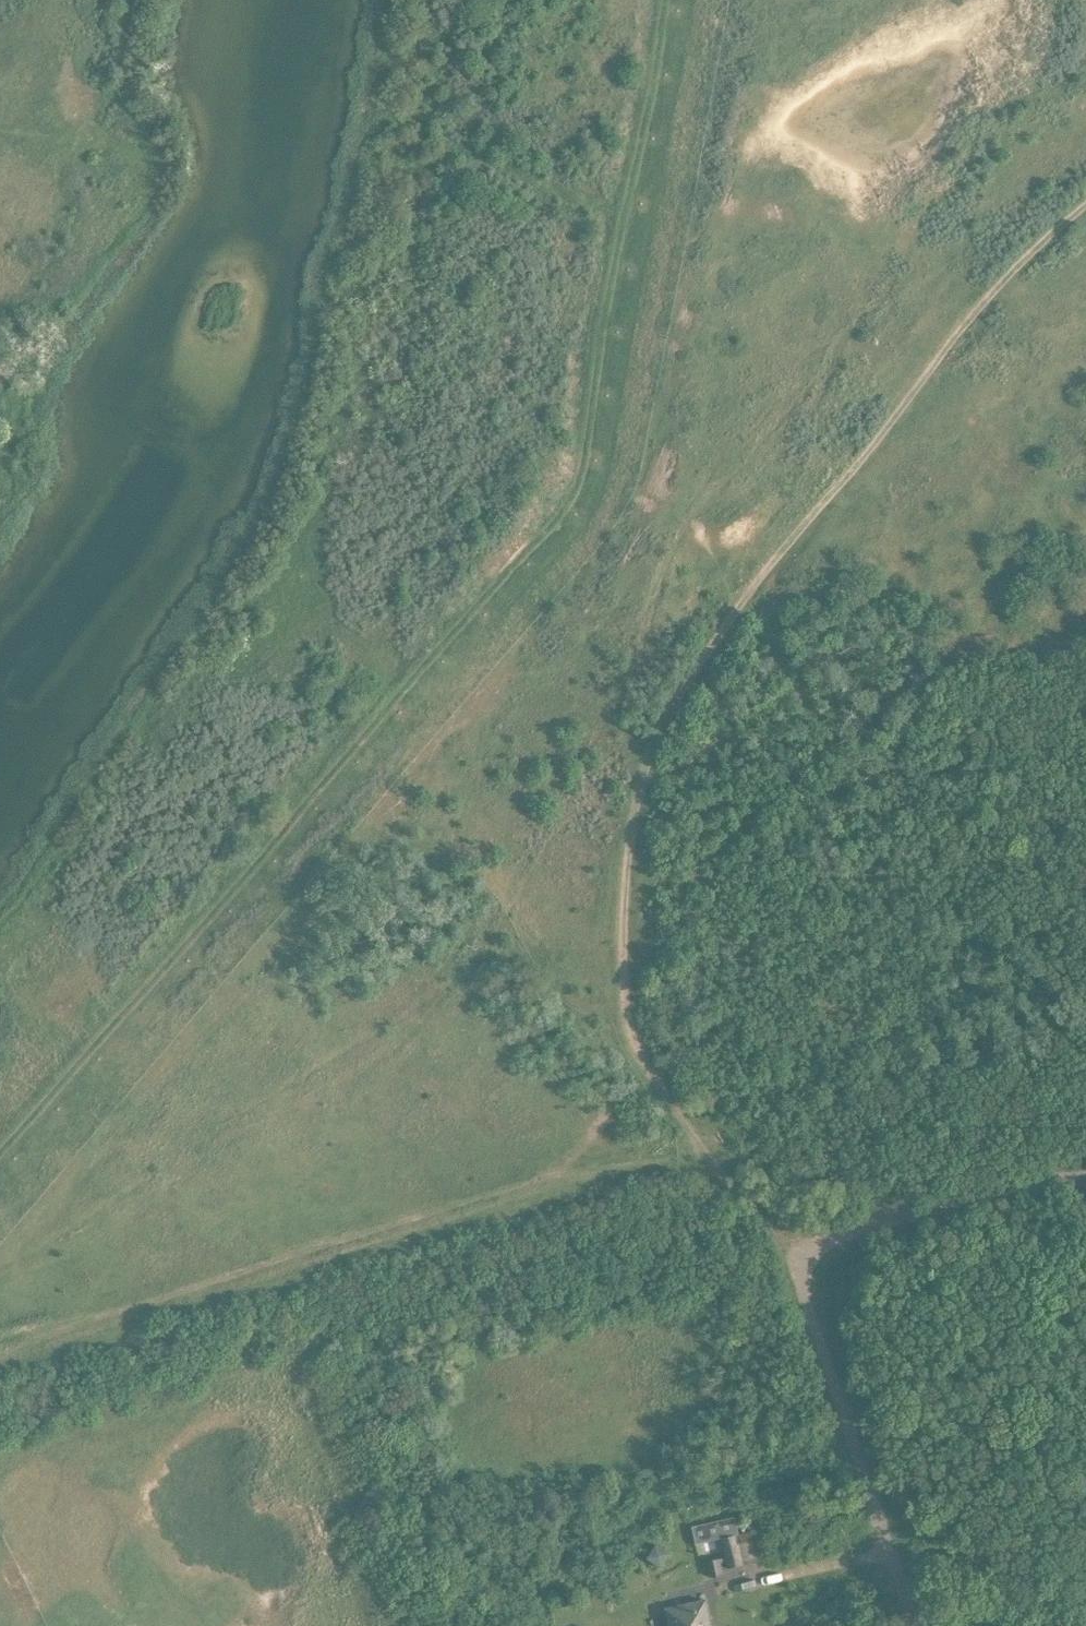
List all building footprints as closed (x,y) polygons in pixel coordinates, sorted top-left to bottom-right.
[(735,1535),(719,1539),(726,1570),(742,1566),(735,1535)] [(721,1575),(717,1557),(705,1559),(709,1578),(721,1575)] [(703,1601),(664,1610),(668,1625),(709,1625),(703,1601)]
